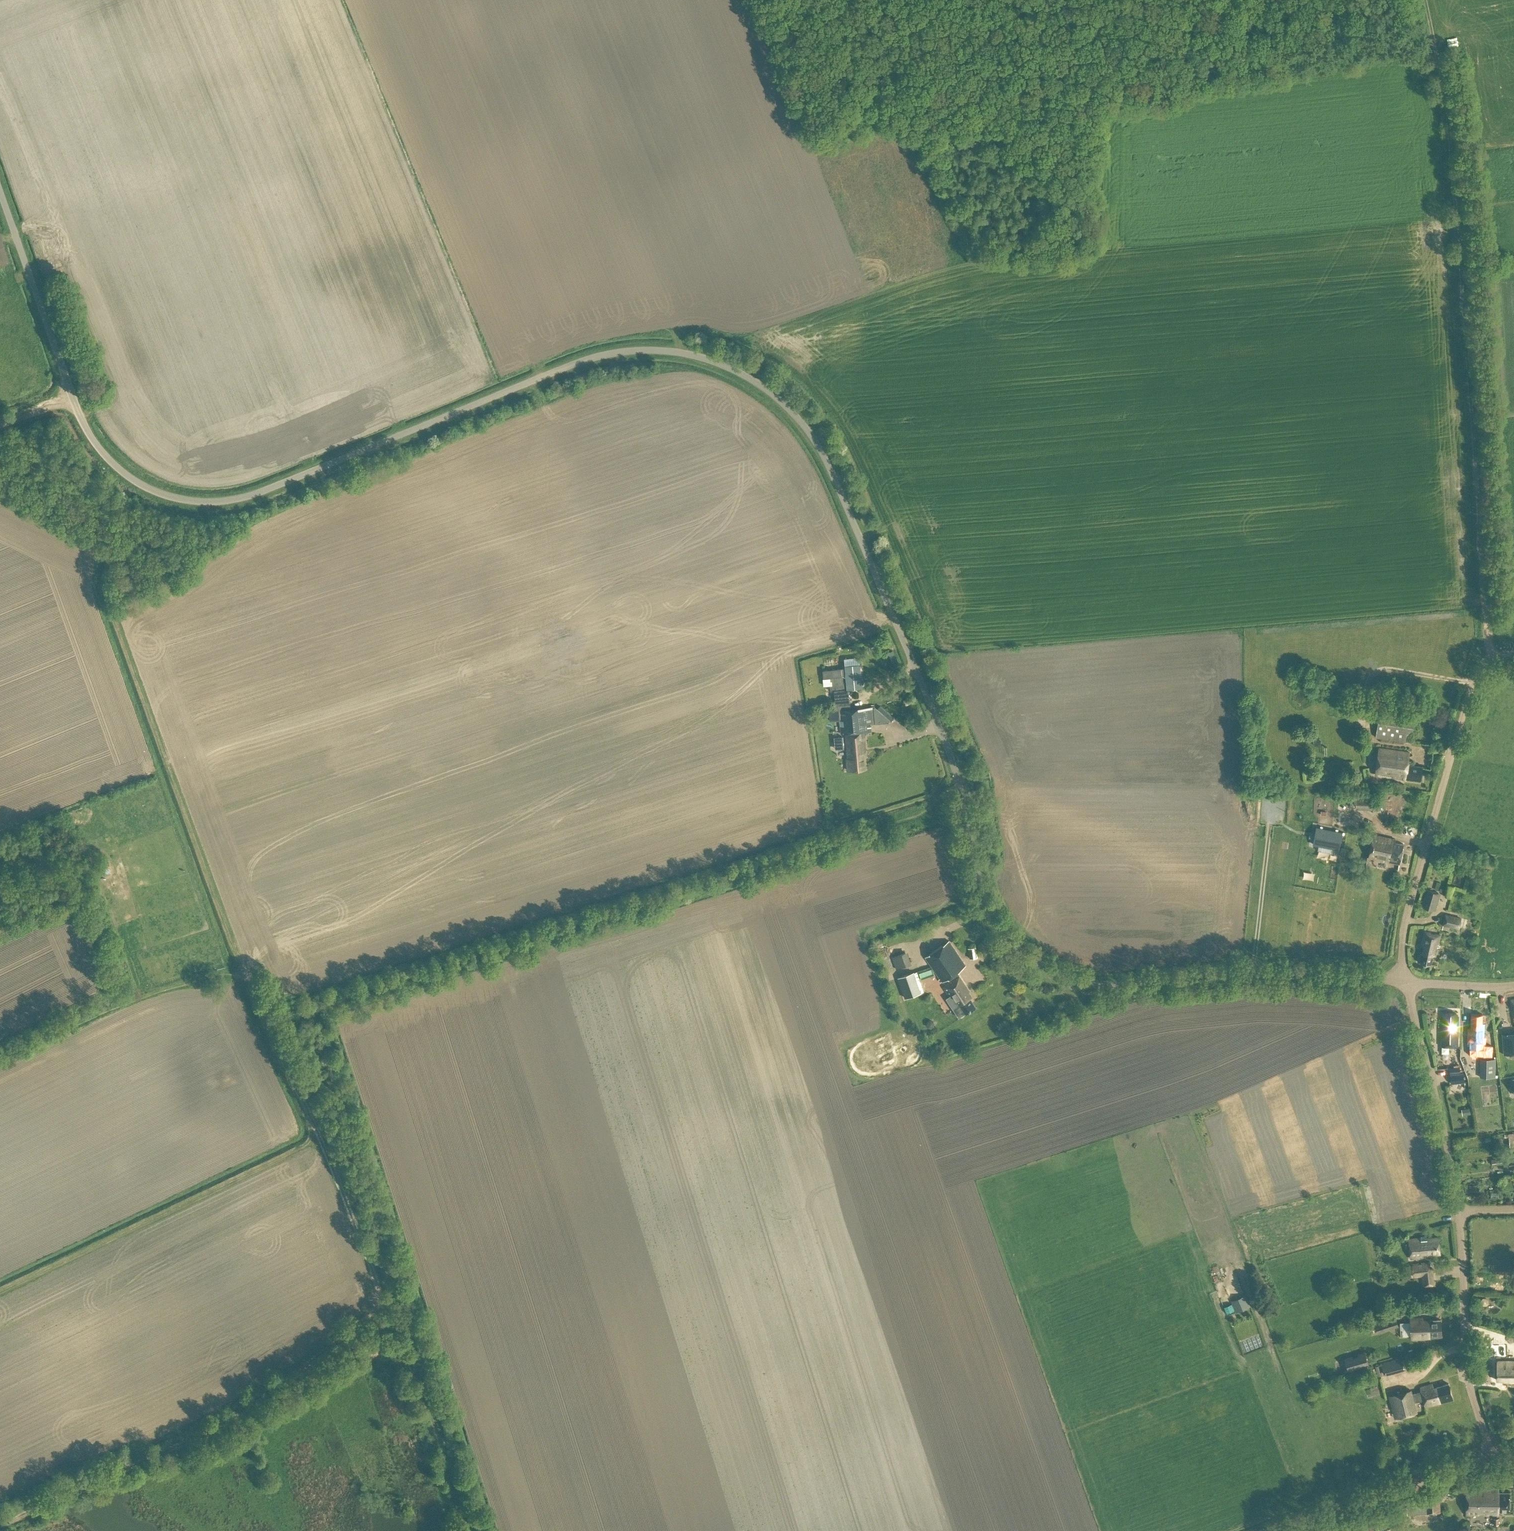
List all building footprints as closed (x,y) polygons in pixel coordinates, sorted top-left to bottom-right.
[(893,651),(888,654),(895,667),(900,664),(893,651)] [(845,666),(847,690),(849,690),(863,688),(860,665),(845,666)] [(843,682),(843,676),(842,668),(823,669),(824,677),(830,677),(831,690),(835,690),(836,708),(851,707),(849,690),(847,690),(846,690),(846,682),(843,682)] [(864,748),(863,731),(872,730),(872,724),(877,723),(875,705),(851,707),(836,708),(836,709),(830,709),(830,720),(840,720),(841,734),(845,734),(848,759),(846,759),(847,770),(864,769),(862,748),(864,748)] [(1380,706),(1376,737),(1411,742),(1415,712),(1380,706)] [(1420,781),(1422,767),(1408,764),(1410,753),(1380,748),(1375,774),(1420,781)] [(1356,808),(1356,809),(1380,810),(1380,807),(1385,807),(1385,797),(1351,796),(1351,808),(1356,808)] [(1342,832),(1316,827),(1312,845),(1339,850),(1342,832)] [(1402,861),(1403,856),(1401,856),(1404,844),(1400,843),(1400,840),(1374,835),(1370,858),(1400,864),(1400,861),(1402,861)] [(106,861),(99,863),(103,874),(110,872),(106,861)] [(1433,909),(1437,892),(1425,889),(1421,906),(1433,909)] [(1461,917),(1445,914),(1443,925),(1459,929),(1461,917)] [(1436,956),(1441,936),(1425,932),(1421,947),(1424,948),(1423,953),(1420,952),(1417,961),(1432,965),(1434,956),(1436,956)] [(942,981),(966,965),(949,940),(925,956),(941,979),(940,980),(941,981),(942,981)] [(968,948),(970,958),(978,957),(976,946),(968,948)] [(907,950),(892,956),(896,968),(911,963),(907,950)] [(924,991),(917,971),(899,977),(905,997),(924,991)] [(959,1017),(976,1006),(967,992),(970,990),(960,975),(944,985),(957,1005),(953,1008),(959,1017)] [(1441,1030),(1440,1046),(1457,1047),(1458,1023),(1456,1023),(1456,1014),(1445,1013),(1444,1030),(1441,1030)] [(1470,1046),(1470,1055),(1474,1055),(1474,1057),(1479,1058),(1479,1055),(1491,1056),(1491,1046),(1484,1045),(1485,1023),(1482,1023),(1483,1014),(1471,1013),(1471,1029),(1467,1028),(1466,1045),(1470,1046)] [(1502,1033),(1504,1054),(1513,1053),(1513,1032),(1502,1033)] [(1495,1077),(1496,1058),(1480,1058),(1480,1076),(1495,1077)] [(1463,1073),(1450,1074),(1451,1083),(1464,1081),(1463,1073)] [(1439,1235),(1427,1236),(1427,1233),(1421,1234),(1421,1236),(1409,1237),(1411,1258),(1429,1256),(1429,1254),(1441,1254),(1439,1235)] [(1429,1262),(1412,1264),(1413,1277),(1422,1276),(1423,1287),(1436,1286),(1435,1280),(1433,1269),(1430,1269),(1429,1262)] [(1232,1300),(1237,1312),(1251,1306),(1246,1294),(1232,1300)] [(1395,1316),(1374,1323),(1377,1332),(1398,1325),(1395,1316)] [(1429,1335),(1442,1335),(1441,1318),(1423,1319),(1422,1316),(1410,1317),(1412,1337),(1429,1337),(1429,1335)] [(1492,1342),(1492,1345),(1495,1345),(1495,1353),(1506,1353),(1506,1345),(1506,1342),(1496,1342),(1492,1342)] [(1358,1358),(1353,1359),(1353,1357),(1345,1359),(1349,1371),(1369,1365),(1365,1353),(1358,1355),(1358,1358)] [(1402,1357),(1381,1363),(1385,1375),(1406,1370),(1402,1357)] [(1497,1357),(1496,1379),(1502,1379),(1502,1383),(1508,1383),(1509,1385),(1513,1385),(1513,1357),(1497,1357)] [(1420,1386),(1421,1391),(1412,1393),(1411,1389),(1389,1394),(1395,1417),(1417,1412),(1414,1401),(1423,1399),(1425,1406),(1453,1399),(1449,1382),(1433,1386),(1432,1383),(1420,1386)] [(1509,1511),(1509,1491),(1499,1491),(1498,1488),(1465,1487),(1466,1513),(1499,1513),(1499,1510),(1509,1511)] [(1424,1504),(1417,1504),(1418,1512),(1425,1512),(1440,1511),(1439,1492),(1424,1494),(1424,1504)]
